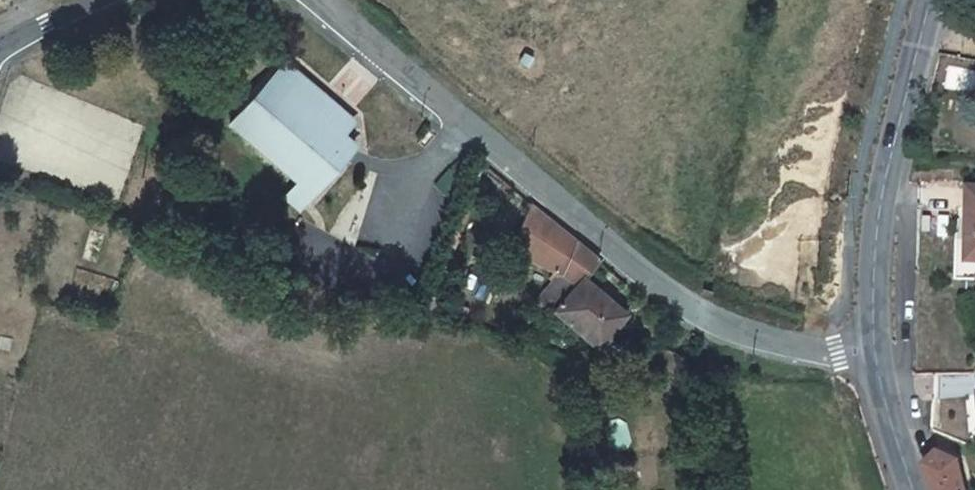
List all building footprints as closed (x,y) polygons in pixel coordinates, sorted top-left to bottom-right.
[(290,61),(233,124),(297,184),(287,195),(285,198),(299,212),(311,198),(309,196),(345,159),(332,147),(343,136),(356,123),(290,61)] [(343,136),(332,147),(345,159),(356,148),(343,136)] [(527,201),(521,211),(534,222),(514,253),(540,268),(561,234),(527,201)] [(521,211),(500,245),(514,253),(534,222),(521,211)] [(583,256),(561,234),(540,268),(553,276),(532,300),(571,339),(601,309),(570,279),(583,256)] [(964,457),(934,461),(945,489),(974,489),(964,457)]
